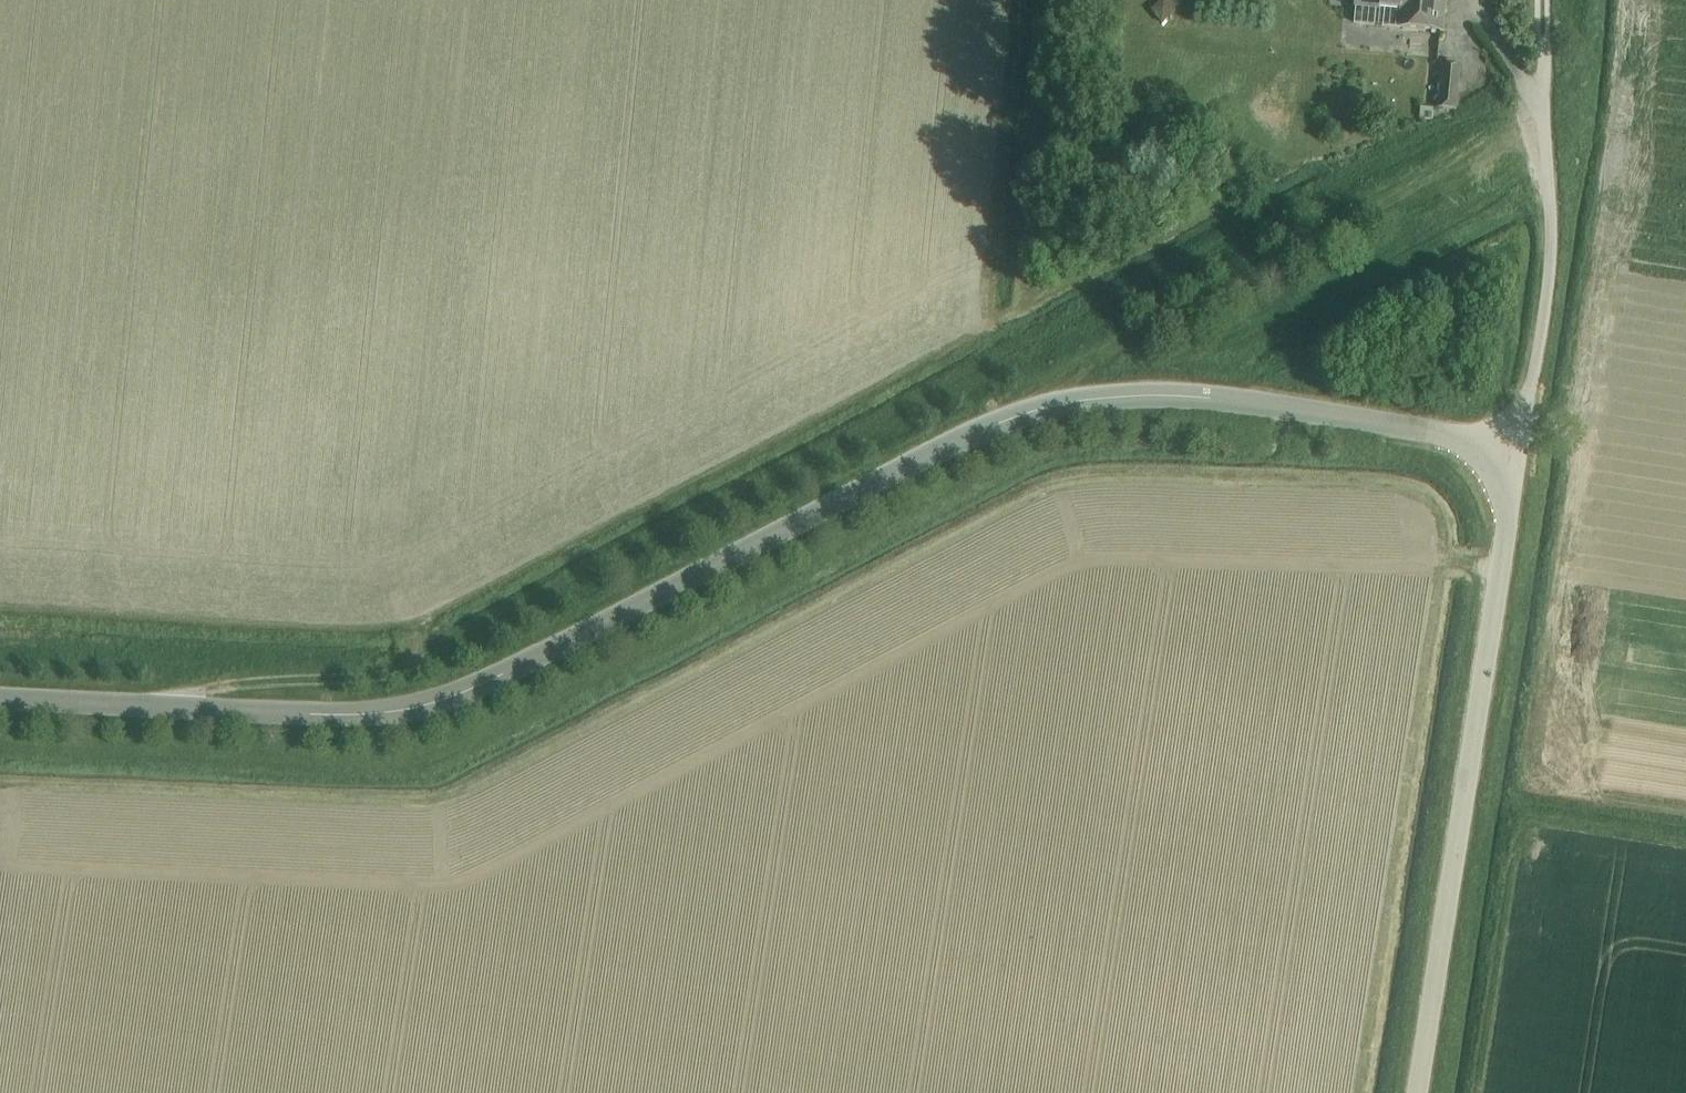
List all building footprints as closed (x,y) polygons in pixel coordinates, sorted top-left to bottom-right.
[(1149,10),(1161,25),(1176,13),(1165,0),(1162,0),(1149,10)] [(1444,0),(1356,0),(1355,8),(1401,12),(1400,28),(1441,33),(1444,0)] [(1459,66),(1433,64),(1432,78),(1440,78),(1437,110),(1455,112),(1459,66)] [(1419,108),(1418,119),(1432,120),(1433,109),(1419,108)]
